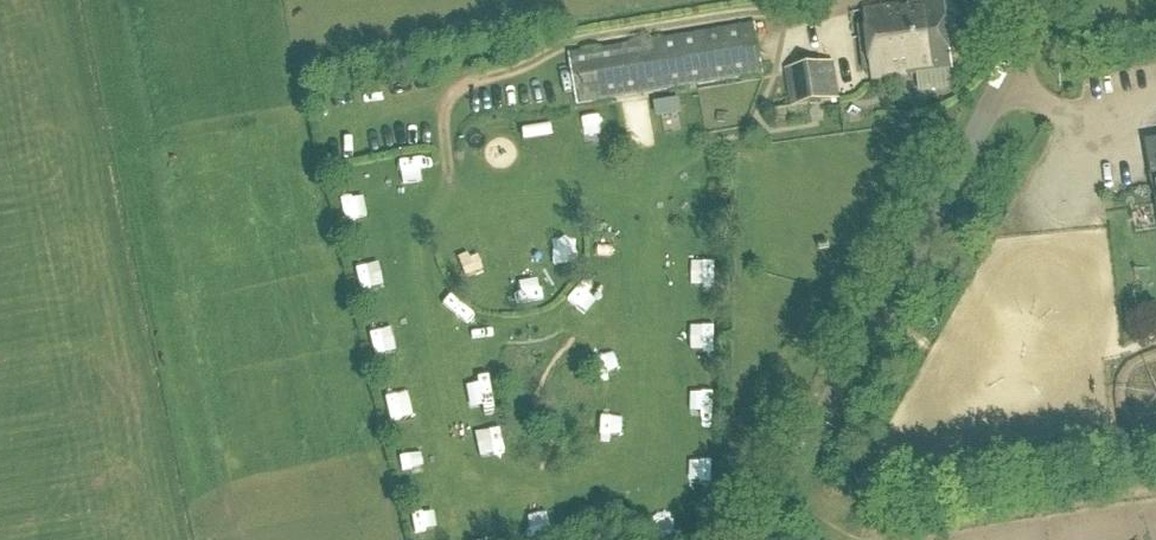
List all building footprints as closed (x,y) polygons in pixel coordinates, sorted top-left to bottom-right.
[(957,70),(949,3),(867,13),(875,81),(957,70)] [(762,76),(753,24),(570,54),(578,106),(762,76)] [(839,100),(834,62),(785,70),(791,107),(839,100)] [(684,118),(683,106),(664,107),(664,119),(684,118)] [(706,263),(706,287),(717,288),(718,263),(706,263)] [(411,399),(388,405),(392,420),(415,414),(411,399)] [(426,455),(403,457),(405,480),(428,479),(426,455)]
